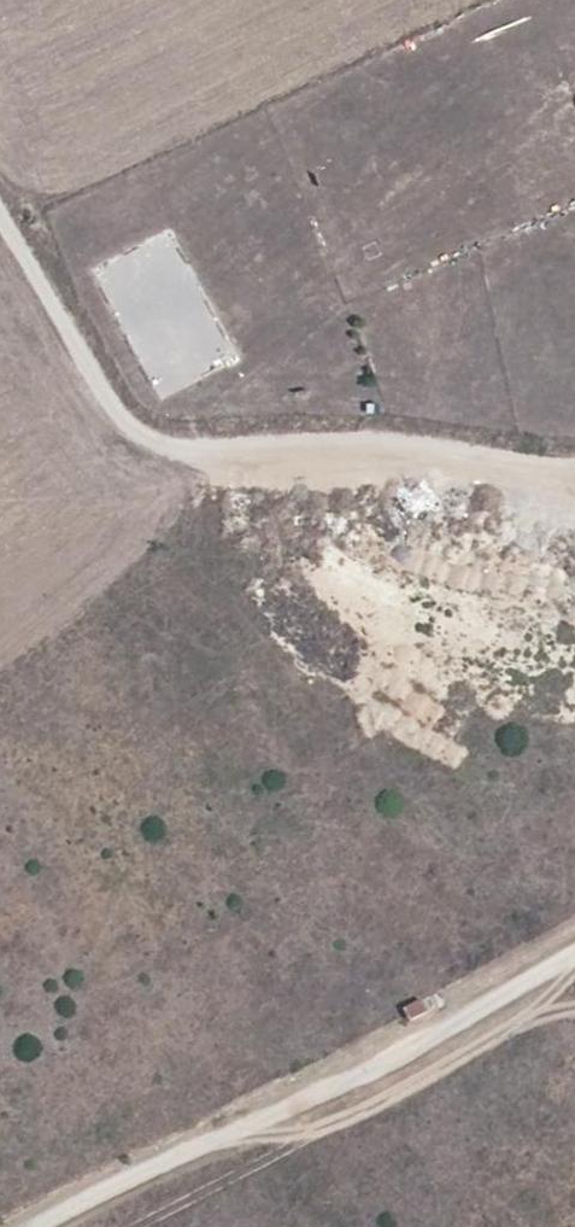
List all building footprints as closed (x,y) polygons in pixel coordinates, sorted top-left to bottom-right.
[(180,306),(184,343),(153,346),(154,357),(175,355),(177,375),(214,371),(207,303),(180,306)] [(429,1012),(423,999),(404,1008),(411,1022),(429,1012)]
